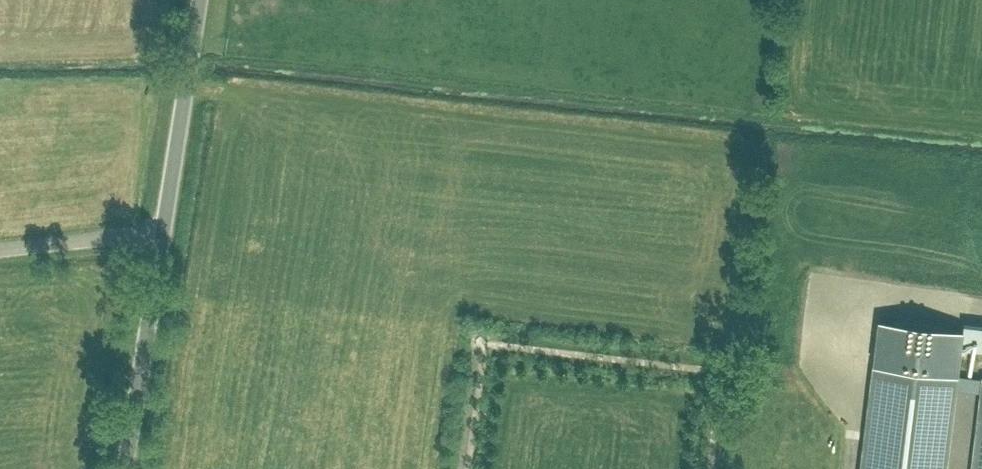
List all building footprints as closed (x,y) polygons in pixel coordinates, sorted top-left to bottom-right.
[(961,332),(879,321),(861,468),(944,468),(961,332)] [(972,468),(981,468),(981,388),(972,468)]
